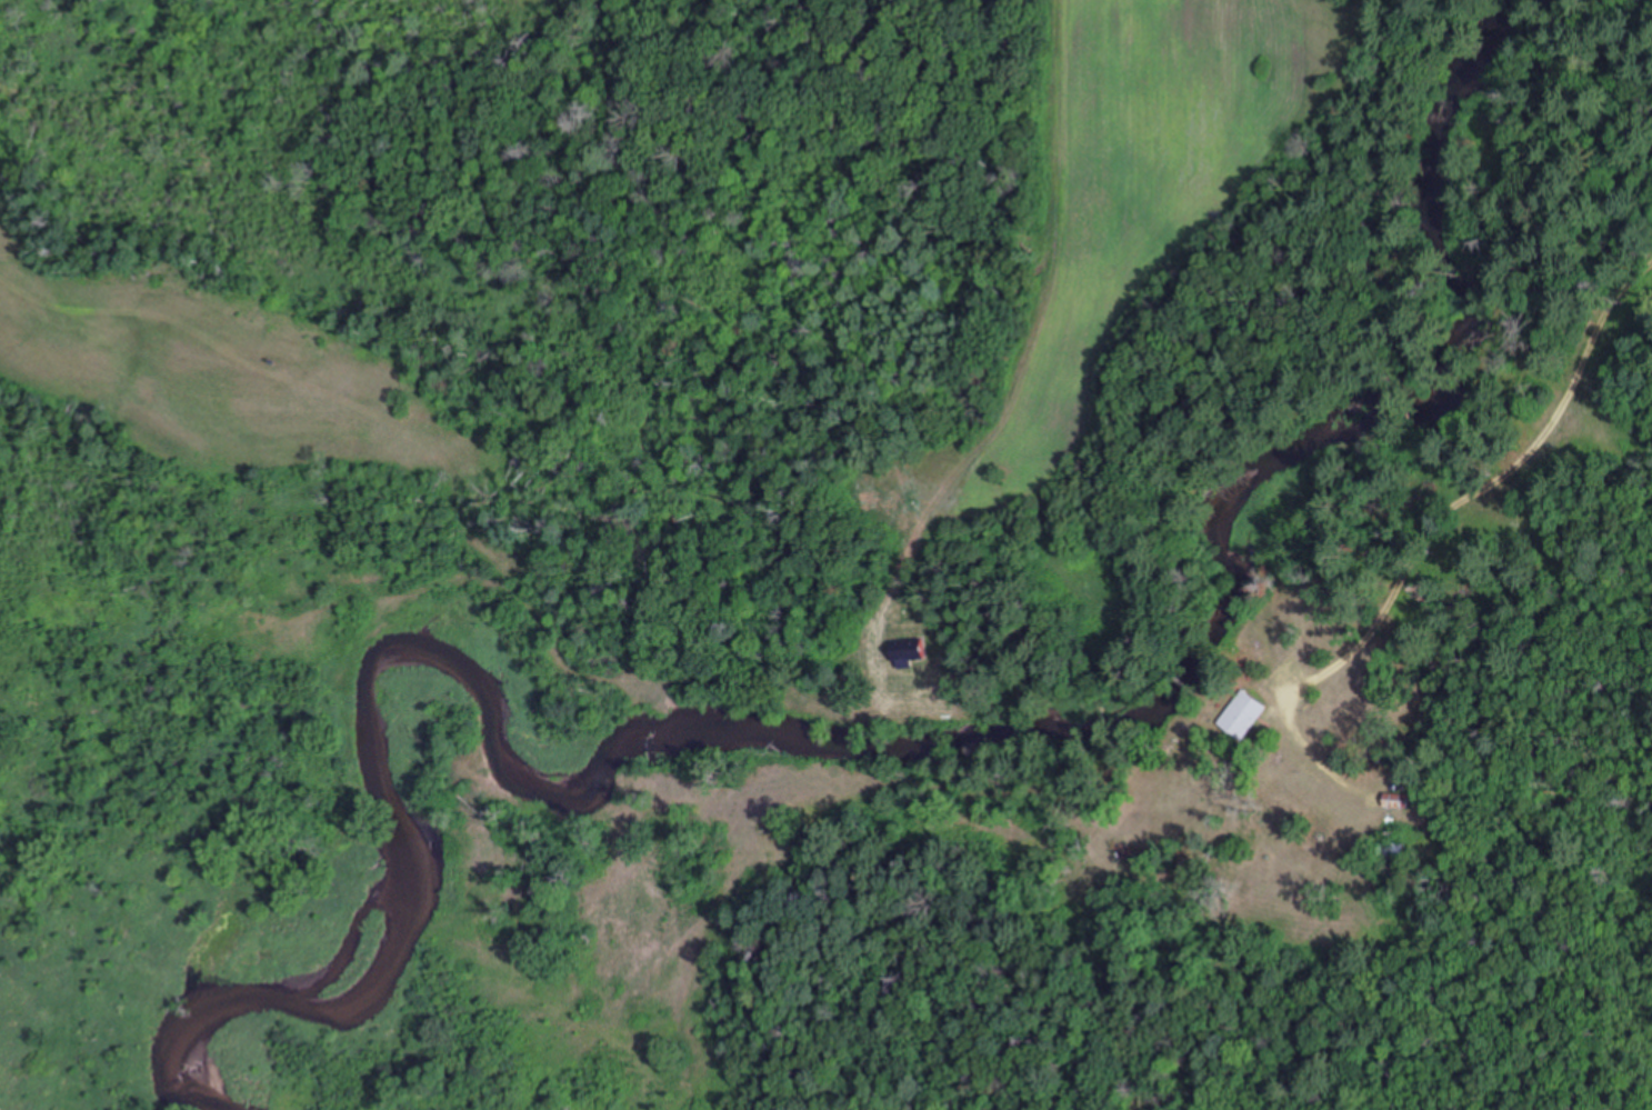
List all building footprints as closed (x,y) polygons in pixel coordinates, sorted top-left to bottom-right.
[(1214,724),(1237,743),(1264,712),(1241,692),(1214,724)] [(1378,811),(1409,811),(1409,796),(1378,796),(1378,811)] [(1401,844),(1373,844),(1373,861),(1400,861),(1401,844)]
